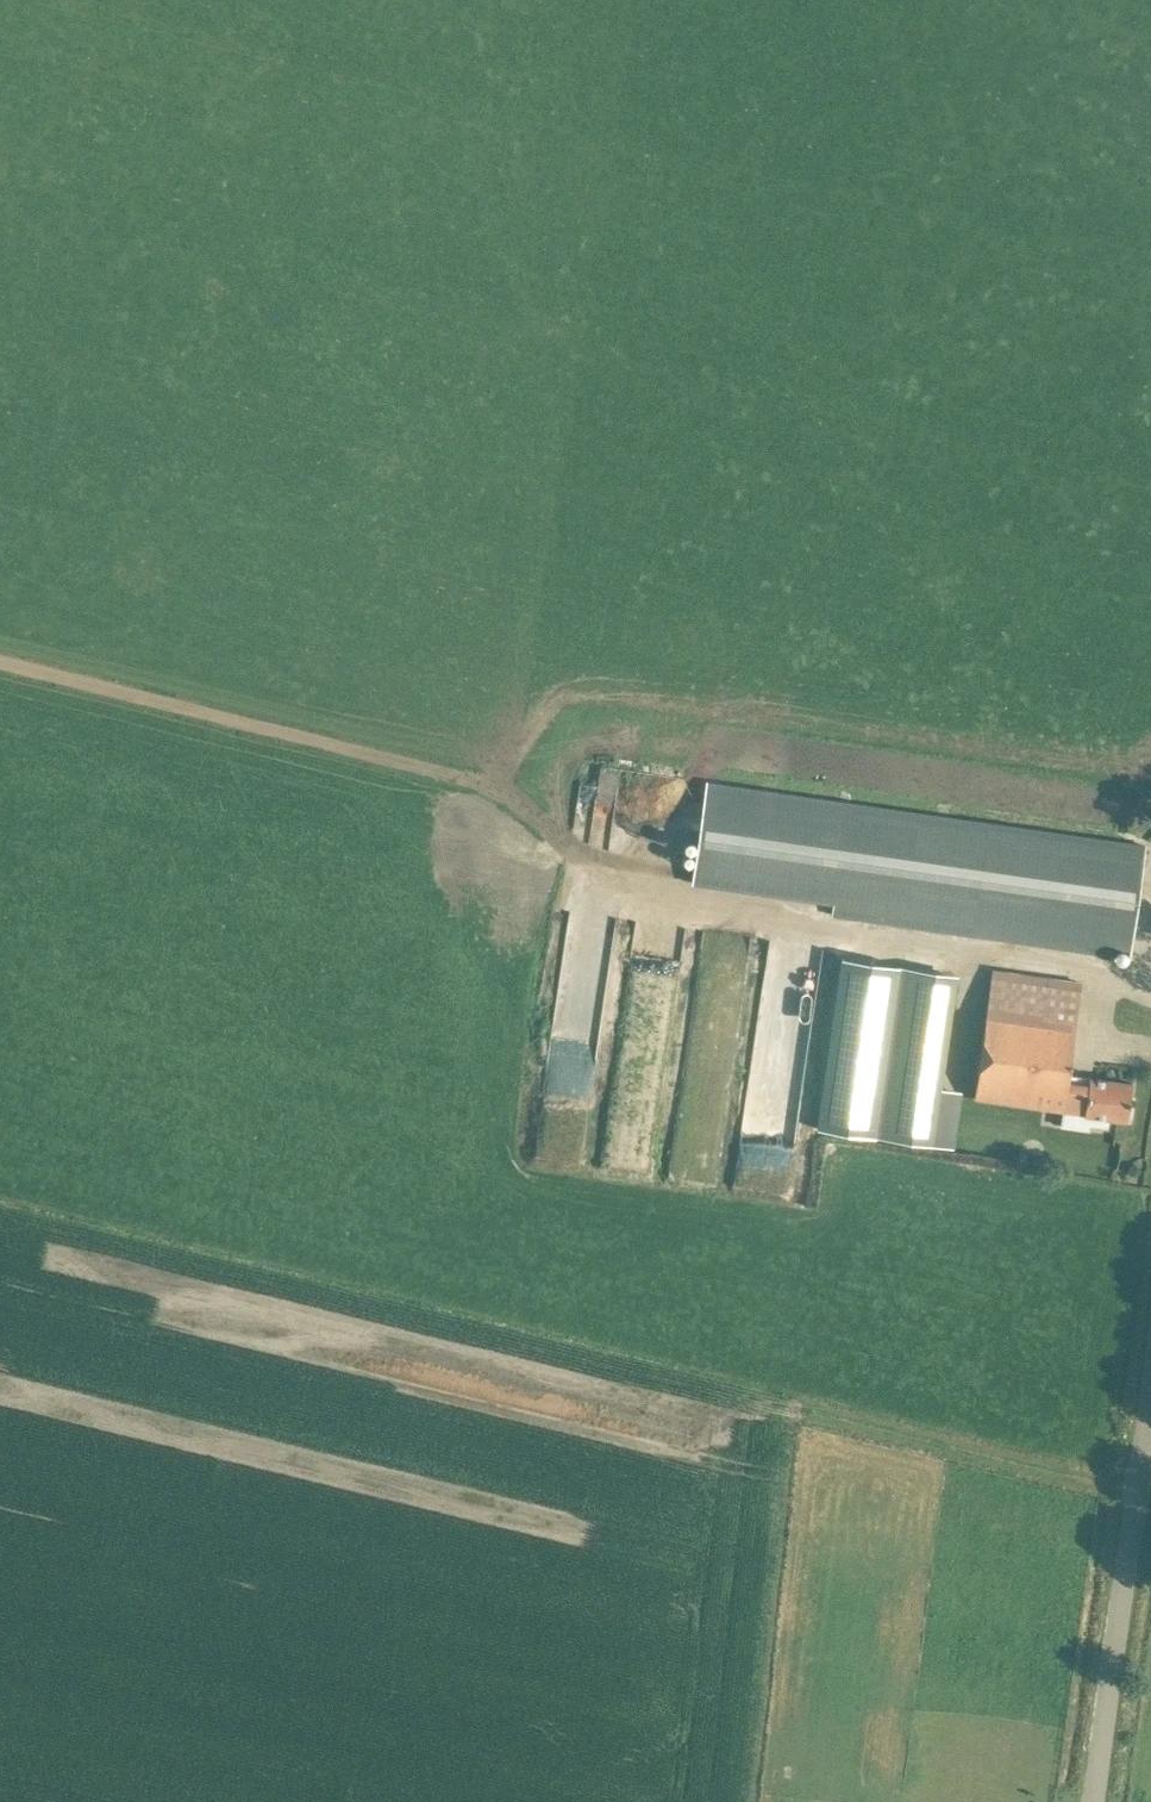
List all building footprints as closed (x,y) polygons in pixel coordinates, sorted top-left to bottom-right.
[(1145,846),(848,803),(705,783),(691,884),(833,904),(832,914),(1130,957),(1145,846)] [(940,1085),(954,970),(834,956),(814,1128),(953,1145),(960,1088),(940,1085)] [(1064,1109),(1069,1074),(1082,980),(993,967),(975,1097),(1064,1109)] [(1069,1074),(1064,1109),(1085,1113),(1085,1115),(1127,1121),(1132,1083),(1069,1074)]
